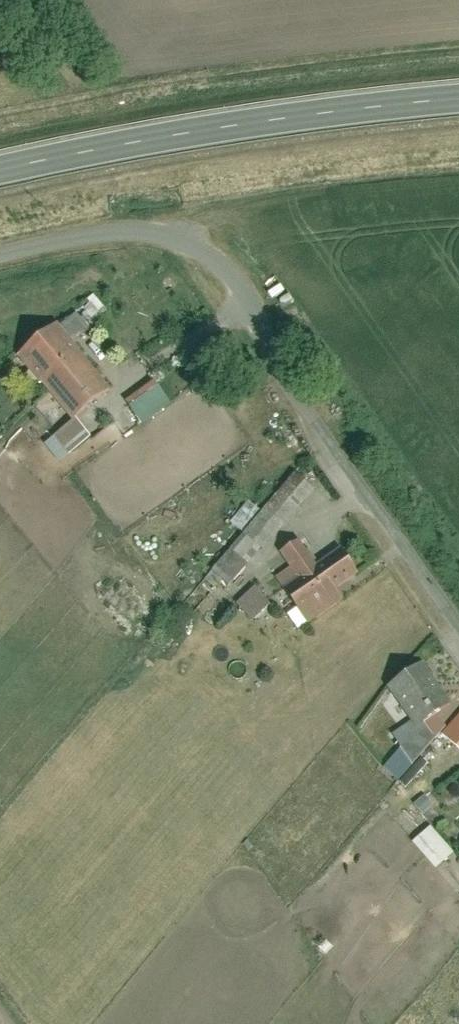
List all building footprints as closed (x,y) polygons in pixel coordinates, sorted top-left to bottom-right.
[(98,324),(112,311),(97,294),(83,307),(98,324)] [(57,324),(18,356),(69,420),(109,387),(57,324)] [(161,380),(130,400),(146,424),(177,405),(161,380)] [(256,586),(246,579),(320,484),(299,468),(211,579),(242,603),(256,586)] [(235,522),(244,529),(255,516),(247,508),(235,522)] [(335,590),(358,575),(340,548),(317,564),(300,539),(280,552),(289,567),(278,575),(309,623),(343,601),(335,590)] [(241,605),(257,620),(275,603),(259,587),(241,605)] [(452,702),(424,662),(390,685),(417,726),(452,702)] [(417,842),(440,869),(458,853),(435,826),(417,842)]
